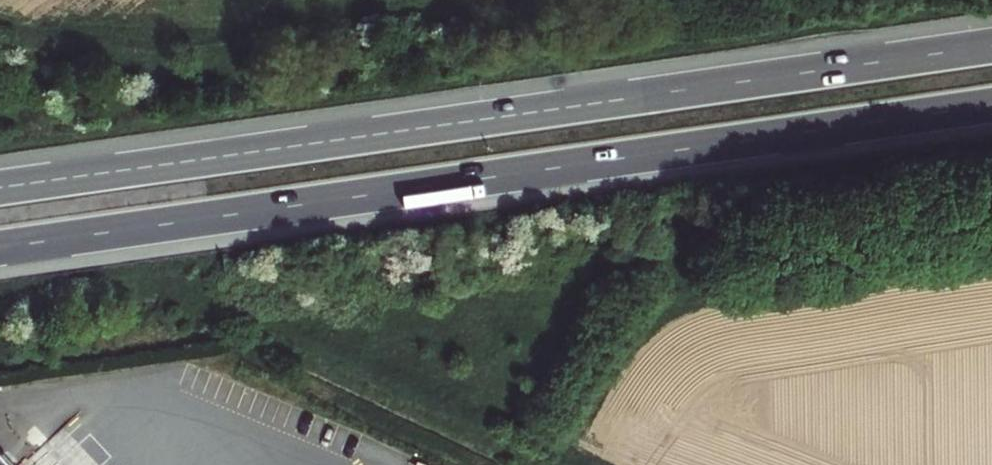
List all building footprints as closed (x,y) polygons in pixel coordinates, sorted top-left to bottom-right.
[(0,451),(0,464),(13,464),(0,451)]
